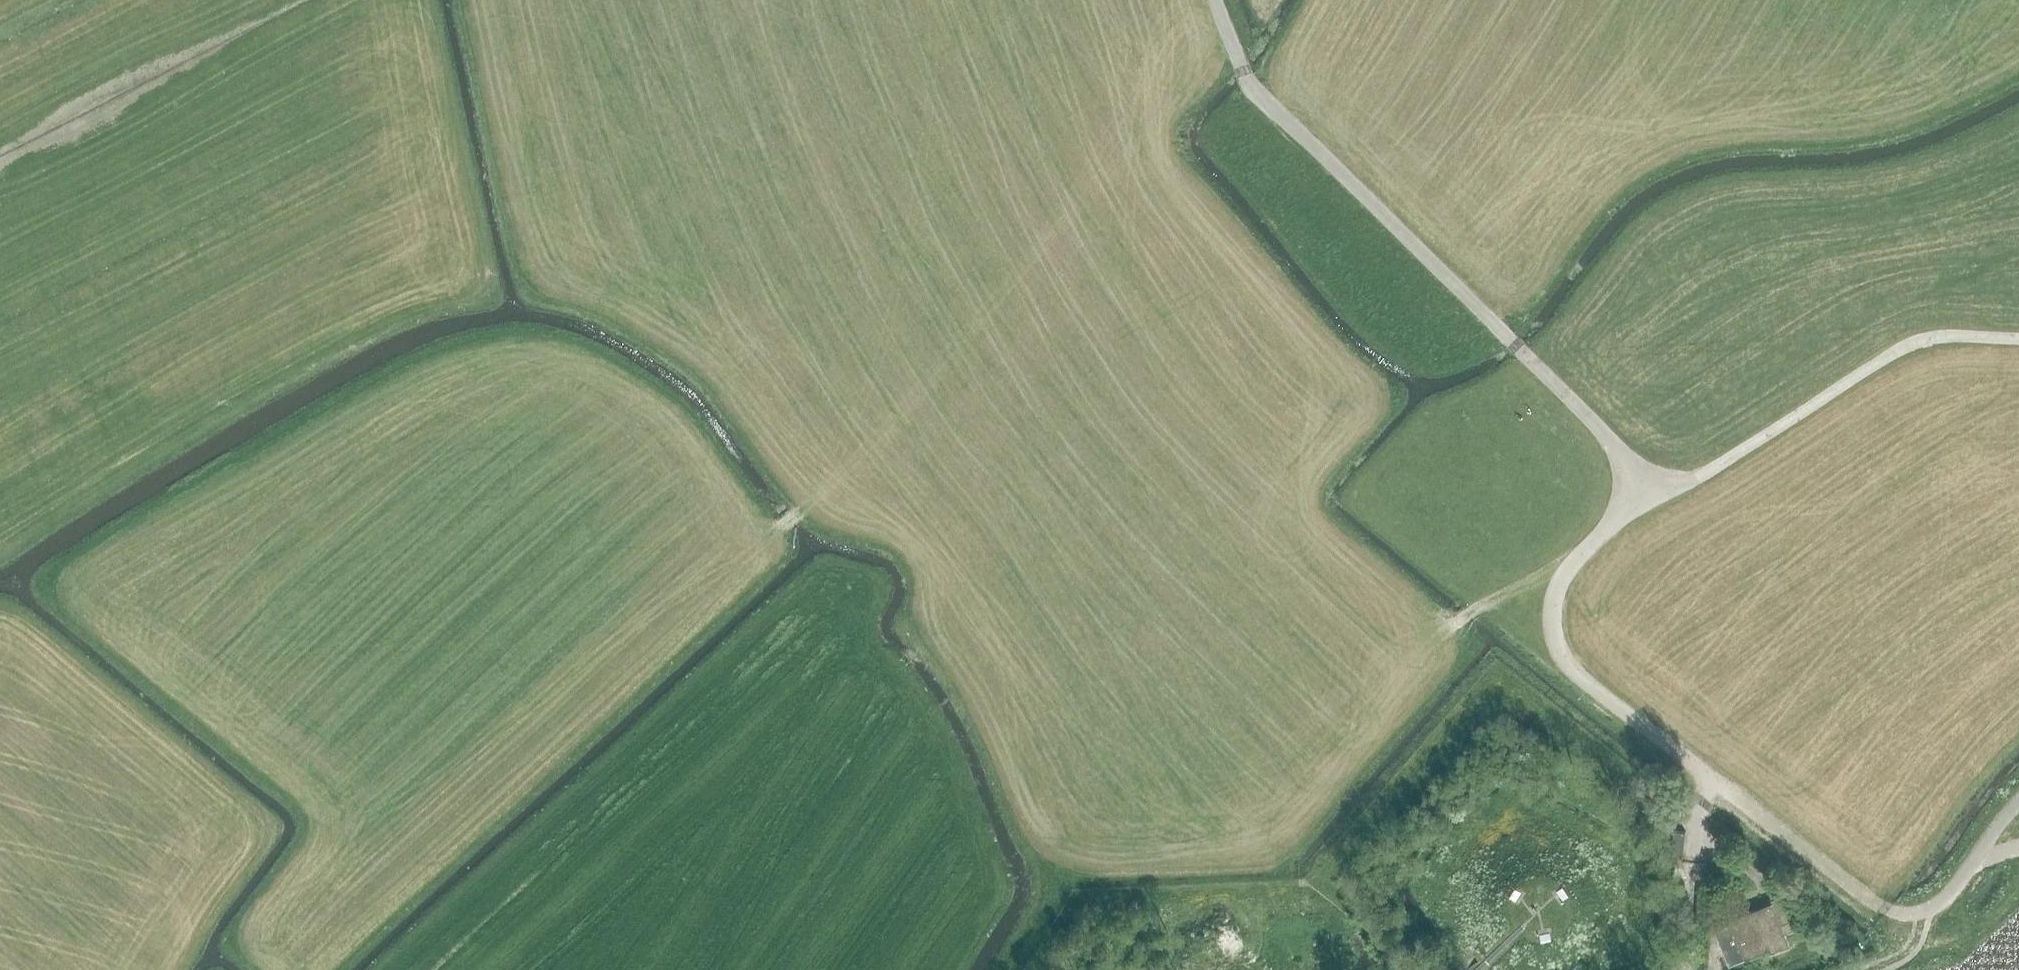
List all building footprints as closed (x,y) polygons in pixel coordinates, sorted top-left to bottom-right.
[(1673,849),(1684,851),(1686,831),(1675,830),(1673,849)] [(1800,928),(1796,919),(1786,894),(1770,901),(1771,903),(1765,906),(1754,910),(1730,920),(1731,924),(1716,931),(1730,965),(1745,959),(1746,959),(1770,949),(1771,953),(1790,945),(1785,934),(1800,928)]
